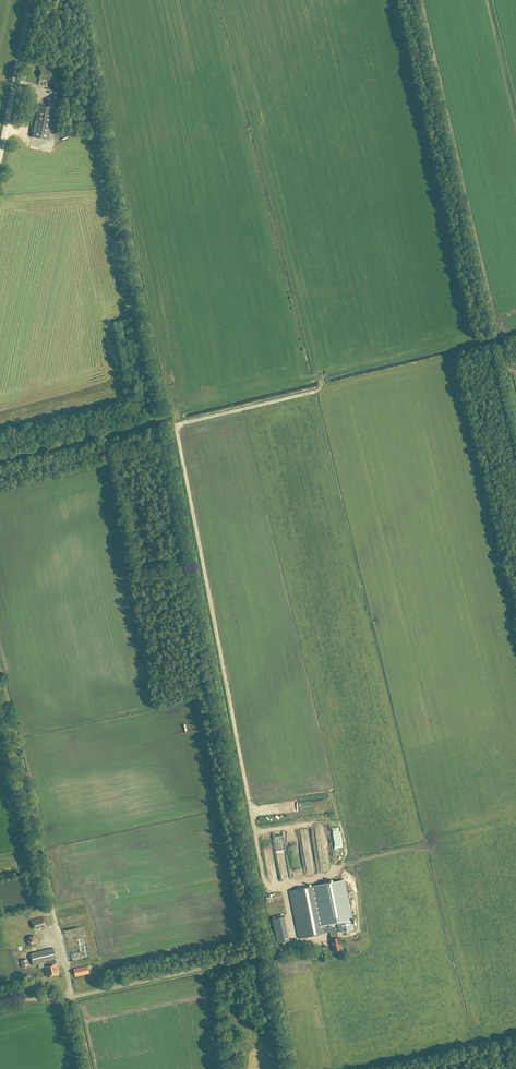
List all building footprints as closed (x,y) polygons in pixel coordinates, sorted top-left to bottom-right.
[(55,72),(41,69),(39,79),(53,81),(55,72)] [(39,105),(33,137),(49,140),(55,108),(39,105)] [(335,840),(339,846),(344,842),(341,836),(335,840)] [(325,928),(324,926),(337,923),(339,933),(355,930),(353,920),(345,880),(316,886),(290,891),(299,939),(326,933),(330,932),(332,939),(330,940),(331,944),(332,944),(333,952),(341,950),(339,938),(338,938),(336,929),(332,929),(331,927),(325,928)] [(46,926),(44,919),(33,922),(34,928),(46,926)] [(74,955),(74,959),(90,957),(89,946),(86,946),(84,926),(67,928),(71,955),(74,955)] [(287,935),(276,937),(277,943),(289,941),(287,935)] [(34,936),(29,937),(27,942),(30,946),(35,945),(37,940),(34,936)] [(53,948),(31,954),(33,965),(45,962),(46,967),(45,967),(48,977),(59,974),(53,948)] [(23,966),(30,965),(28,958),(22,960),(23,966)] [(87,966),(74,969),(75,977),(89,974),(87,966)]
